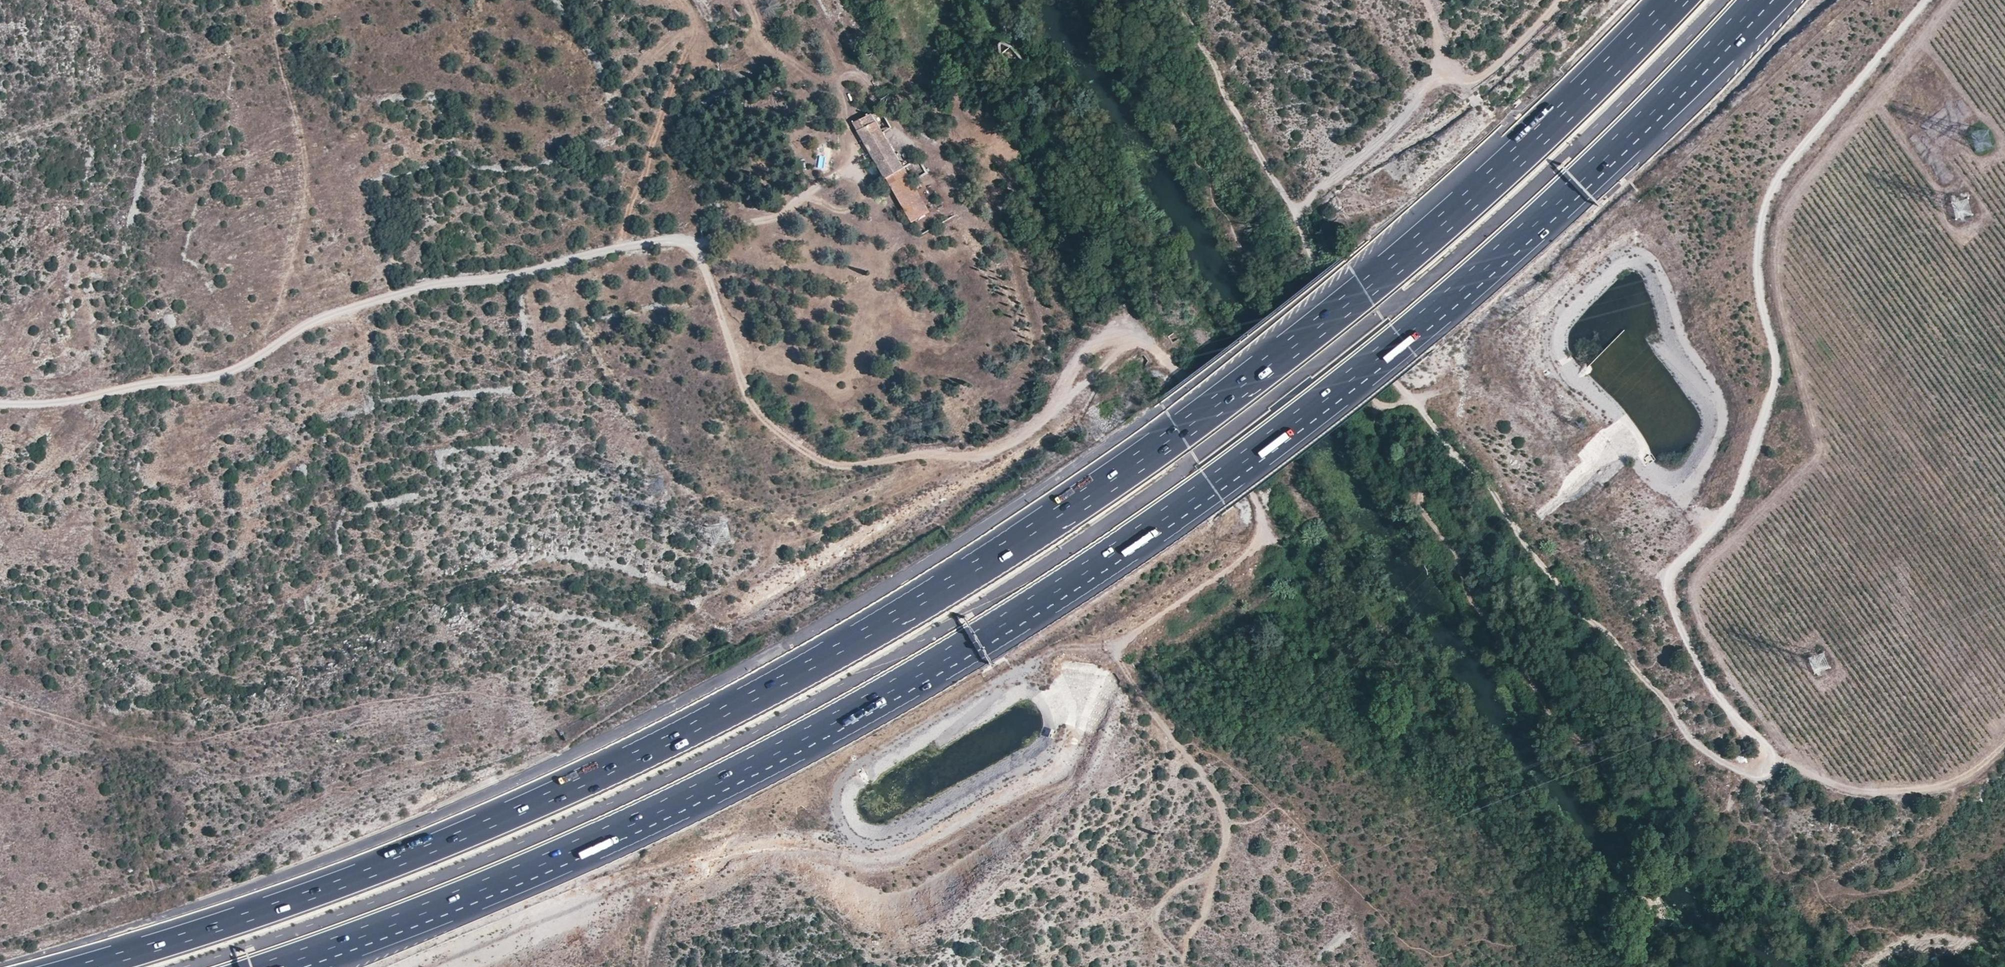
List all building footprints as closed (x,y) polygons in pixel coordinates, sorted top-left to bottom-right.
[(928,209),(871,114),(852,123),(870,153),(885,177),(910,221),(928,209)] [(1381,359),(1385,365),(1407,348),(1403,343),(1381,359)]
